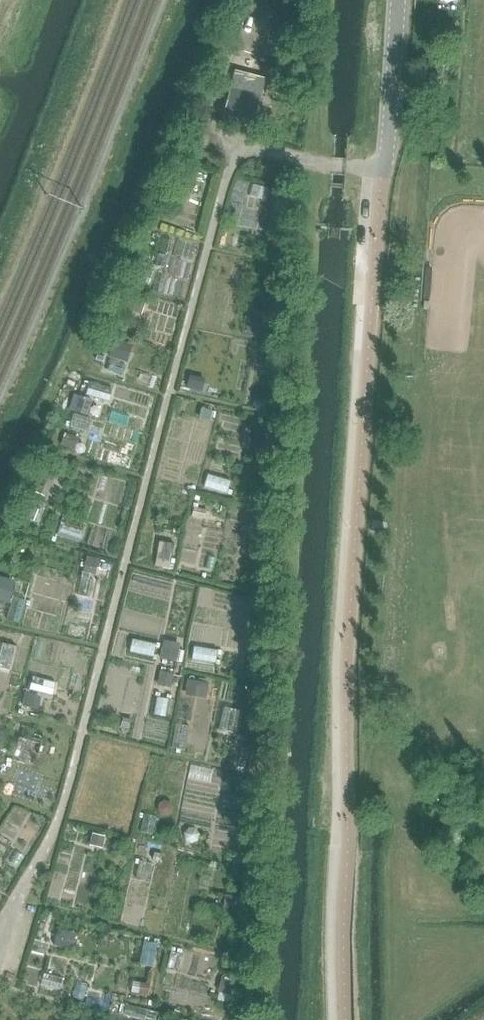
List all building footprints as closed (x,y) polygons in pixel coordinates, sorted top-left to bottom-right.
[(227,96),(223,111),(239,116),(255,119),(257,110),(258,107),(261,95),(264,82),(248,78),(244,91),(236,89),(229,87),(227,96)]
